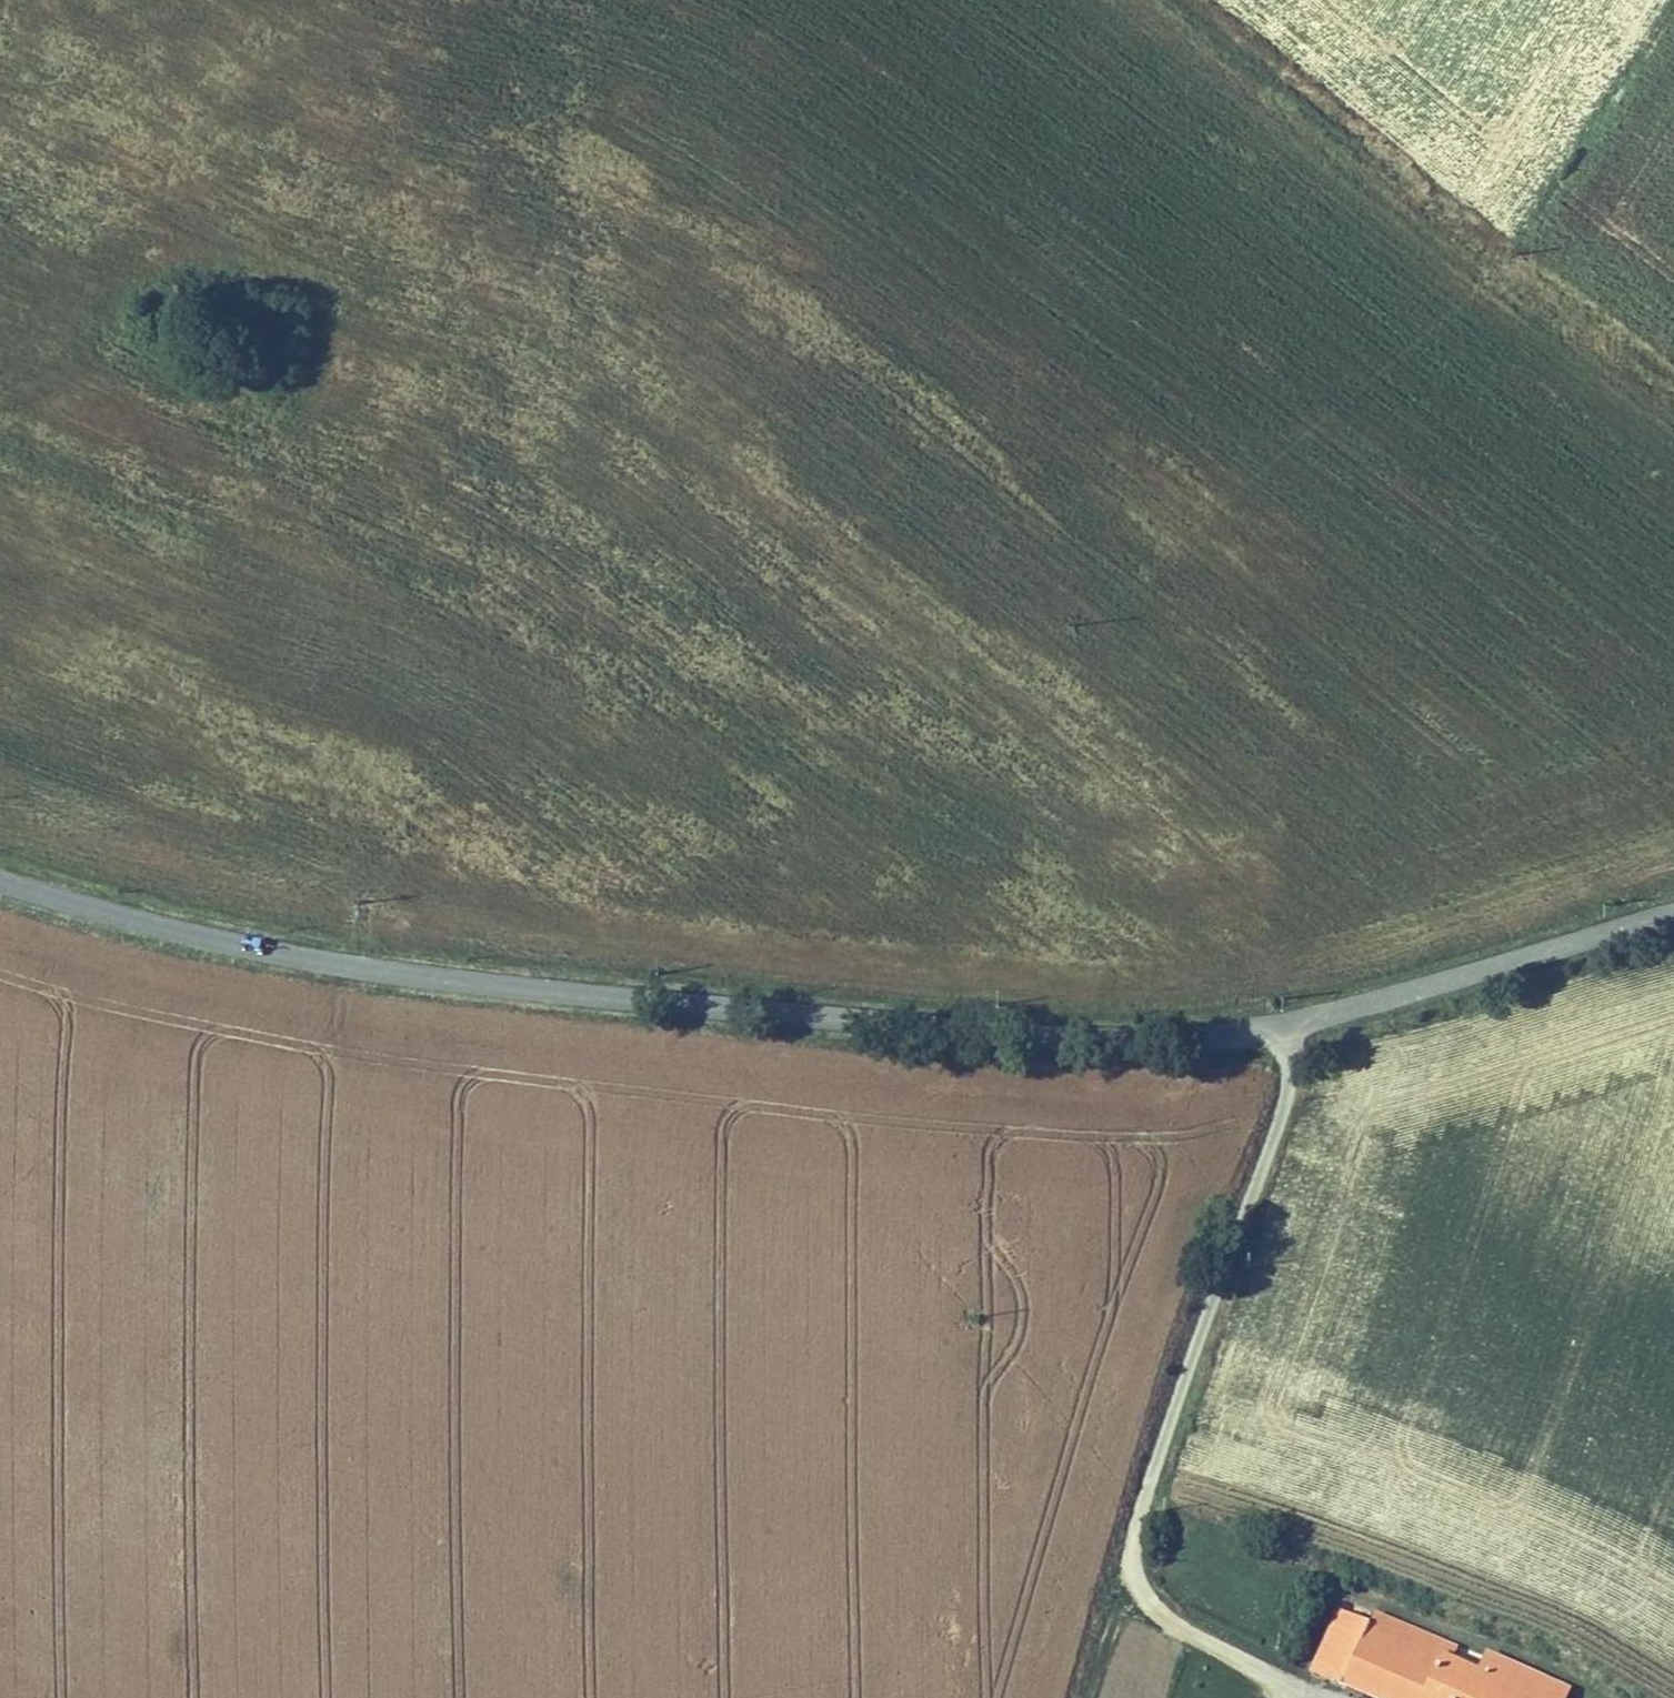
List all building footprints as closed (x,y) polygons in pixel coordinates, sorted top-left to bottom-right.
[(1373,1617),(1442,1649),(1456,1655),(1463,1639),(1380,1601),(1373,1617)] [(1311,1665),(1344,1680),(1373,1617),(1340,1602),(1311,1665)] [(1344,1680),(1383,1697),(1420,1697),(1442,1649),(1373,1617),(1344,1680)] [(1420,1697),(1551,1697),(1547,1696),(1554,1681),(1494,1654),(1487,1669),(1456,1655),(1442,1649),(1420,1697)]
